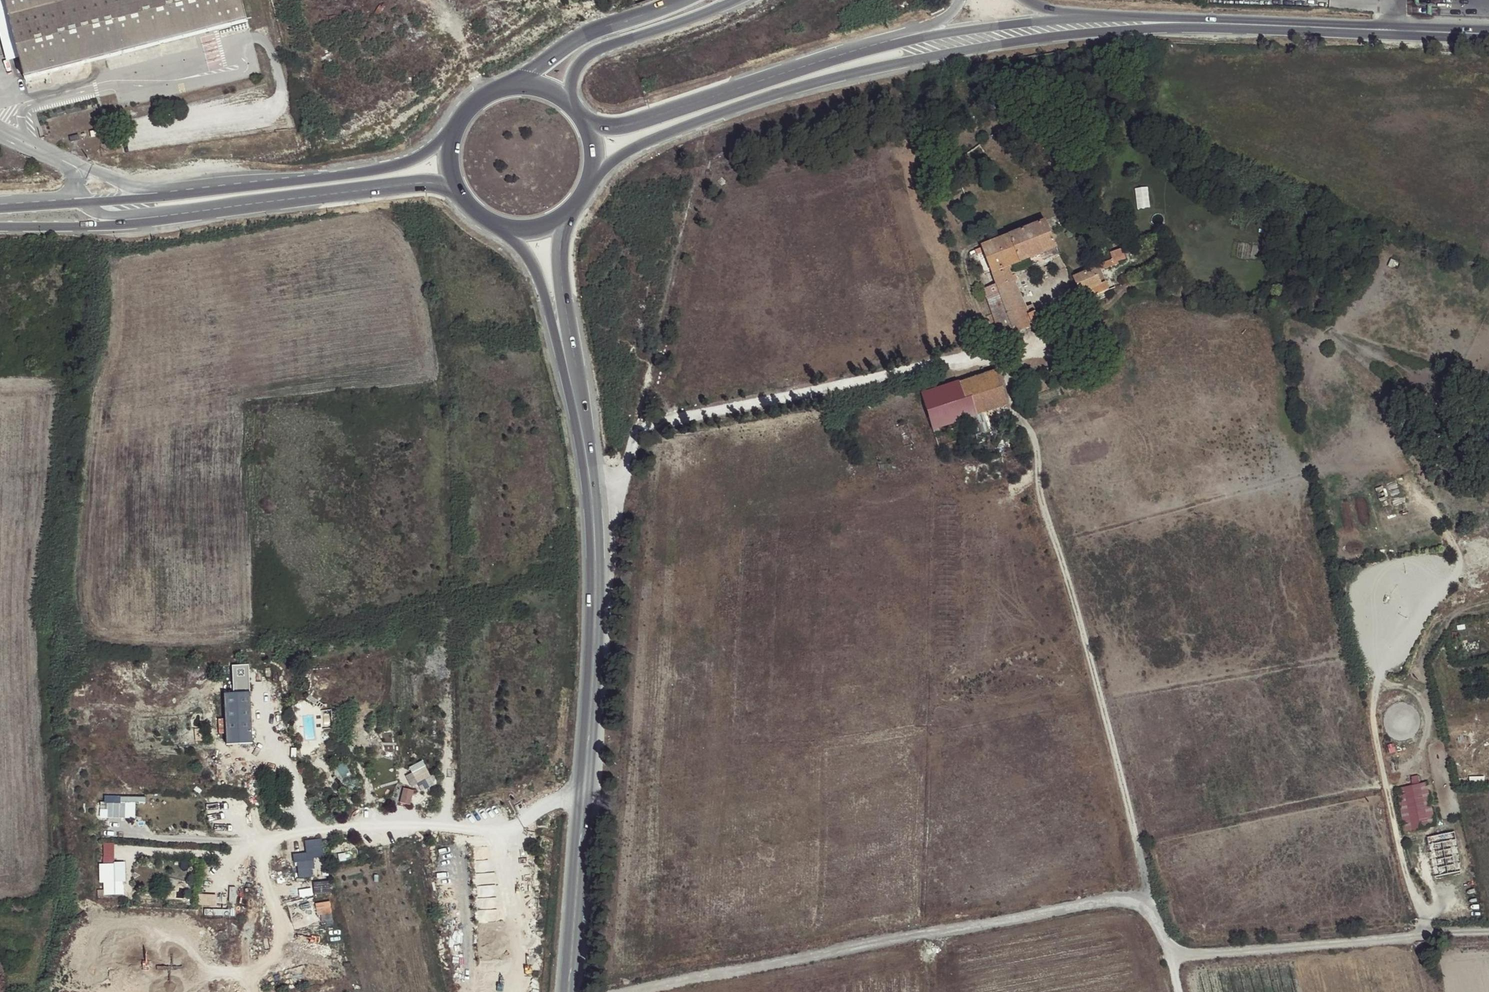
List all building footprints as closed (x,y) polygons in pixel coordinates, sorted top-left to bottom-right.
[(12,83),(24,80),(4,0),(0,0),(0,36),(12,83)] [(24,80),(260,18),(256,0),(4,0),(24,80)] [(987,73),(986,64),(975,66),(976,75),(987,73)] [(1137,187),(1138,207),(1151,206),(1150,186),(1137,187)] [(1046,222),(1010,236),(1021,264),(1057,250),(1046,222)] [(1001,339),(1014,335),(1022,333),(1031,330),(1041,325),(1039,319),(1034,308),(1027,310),(1018,291),(1015,283),(1013,279),(1009,268),(1021,264),(1010,236),(982,247),(994,281),(995,282),(997,285),(991,287),(984,290),(1001,339)] [(1109,252),(1112,263),(1129,260),(1127,248),(1109,252)] [(1096,267),(1073,277),(1081,295),(1091,290),(1093,295),(1104,289),(1096,267)] [(1039,319),(1041,325),(1053,321),(1050,315),(1039,319)] [(1082,362),(1082,370),(1101,369),(1100,360),(1082,362)] [(1021,366),(1014,368),(1018,379),(1024,378),(1021,366)] [(957,383),(969,419),(1007,407),(1002,389),(1003,388),(997,370),(957,383)] [(933,430),(969,419),(957,383),(920,394),(933,430)] [(225,692),(227,743),(256,742),(252,662),(236,663),(237,691),(225,692)] [(227,690),(236,690),(235,664),(226,665),(227,690)] [(412,766),(414,771),(408,774),(414,785),(434,774),(426,759),(412,766)] [(1420,784),(1402,787),(1412,831),(1429,828),(1420,784)] [(414,803),(415,787),(404,786),(403,802),(414,803)] [(107,794),(107,817),(138,817),(138,801),(122,801),(122,794),(107,794)] [(325,837),(306,839),(308,851),(296,852),(298,877),(315,875),(314,855),(326,854),(325,837)] [(105,841),(105,861),(117,861),(117,841),(105,841)] [(1441,844),(1430,846),(1434,869),(1445,867),(1441,844)] [(127,861),(101,861),(101,881),(105,881),(105,893),(127,893),(127,861)] [(316,881),(317,893),(332,891),(331,880),(316,881)] [(333,900),(318,901),(319,915),(324,915),(325,924),(335,923),(333,900)]
